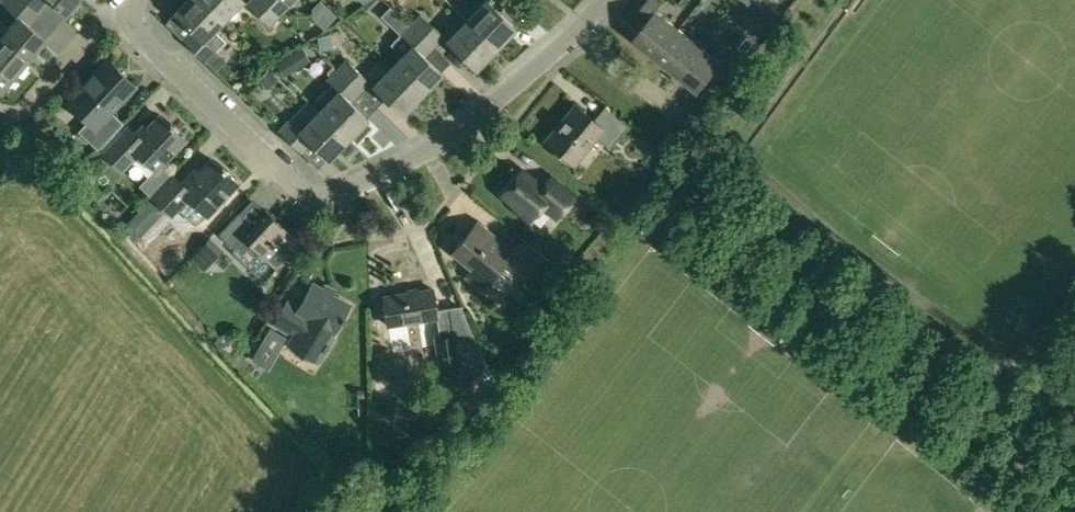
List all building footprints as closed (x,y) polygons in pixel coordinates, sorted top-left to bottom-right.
[(4,37),(29,58),(46,39),(30,25),(40,13),(24,0),(0,0),(0,2),(20,19),(10,30),(0,22),(0,34),(4,37)] [(40,13),(51,0),(69,16),(82,0),(24,0),(40,13)] [(175,14),(195,33),(186,43),(206,63),(216,52),(226,43),(213,31),(223,21),(201,0),(188,0),(175,14)] [(223,21),(243,0),(201,0),(223,21)] [(249,8),(270,28),(280,17),(263,0),(257,0),(249,8)] [(280,17),(288,8),(296,0),(263,0),(280,17)] [(313,7),(330,23),(338,16),(322,0),(321,0),(313,7)] [(467,21),(496,49),(516,28),(497,9),(505,0),(486,0),(487,1),(467,21)] [(634,40),(678,75),(700,47),(656,12),(664,3),(660,0),(648,0),(637,14),(648,23),(634,40)] [(773,7),(765,18),(775,26),(783,15),(773,7)] [(420,15),(410,25),(431,46),(441,36),(420,15)] [(401,35),(390,46),(402,57),(393,66),(422,94),(442,74),(423,55),(431,46),(410,25),(401,17),(392,26),(401,35)] [(467,21),(448,42),(476,69),(496,49),(467,21)] [(246,44),(261,66),(281,52),(266,31),(246,44)] [(747,36),(739,46),(746,52),(754,42),(747,36)] [(3,89),(8,83),(12,86),(28,68),(24,65),(29,58),(4,37),(0,42),(0,87),(3,89)] [(700,47),(678,75),(699,92),(709,80),(719,89),(724,82),(740,62),(730,54),(722,64),(700,47)] [(285,58),(277,63),(284,75),(292,70),(285,58)] [(346,60),(336,70),(358,91),(367,81),(346,60)] [(109,61),(72,100),(72,101),(93,120),(80,133),(100,152),(100,151),(125,125),(113,113),(137,88),(109,61)] [(393,66),(373,87),(381,95),(402,115),(422,94),(393,66)] [(328,101),(318,111),(348,139),(368,119),(363,114),(348,101),(358,91),(336,70),(327,80),(331,84),(321,94),(328,101)] [(267,71),(258,80),(268,89),(277,79),(267,71)] [(575,106),(546,142),(575,166),(598,138),(610,149),(629,127),(605,107),(593,121),(575,106)] [(288,121),(279,131),(300,151),(309,141),(327,158),(328,160),(348,139),(318,111),(299,132),(288,121)] [(125,125),(100,151),(105,156),(121,171),(137,154),(140,157),(154,170),(184,138),(163,118),(142,140),(130,129),(125,124),(125,125)] [(174,180),(154,200),(167,212),(171,216),(178,209),(181,211),(193,223),(198,223),(205,215),(206,215),(209,213),(222,199),(237,182),(228,173),(229,172),(225,169),(224,170),(215,162),(188,190),(176,178),(174,180)] [(522,171),(502,196),(516,208),(514,210),(530,223),(543,208),(557,220),(575,198),(550,177),(542,188),(522,171)] [(81,174),(74,182),(81,188),(88,181),(81,174)] [(222,199),(209,213),(216,220),(229,206),(222,199)] [(239,217),(221,237),(234,249),(255,249),(275,268),(299,242),(269,214),(253,230),(239,217)] [(478,225),(456,251),(476,268),(468,278),(483,290),(507,261),(526,277),(535,267),(543,257),(523,240),(512,253),(478,225)] [(200,246),(189,257),(202,270),(217,254),(211,248),(205,242),(200,246)] [(543,257),(535,267),(541,272),(549,262),(543,257)] [(290,302),(276,326),(298,339),(293,346),(320,362),(326,352),(328,354),(332,347),(330,346),(344,322),(346,324),(348,320),(346,319),(352,308),(314,286),(301,308),(290,302)] [(434,290),(384,298),(389,327),(437,319),(440,338),(454,335),(450,310),(450,309),(437,311),(434,290)] [(443,357),(459,355),(457,339),(441,342),(443,357)] [(378,377),(375,396),(388,398),(392,379),(378,377)]
